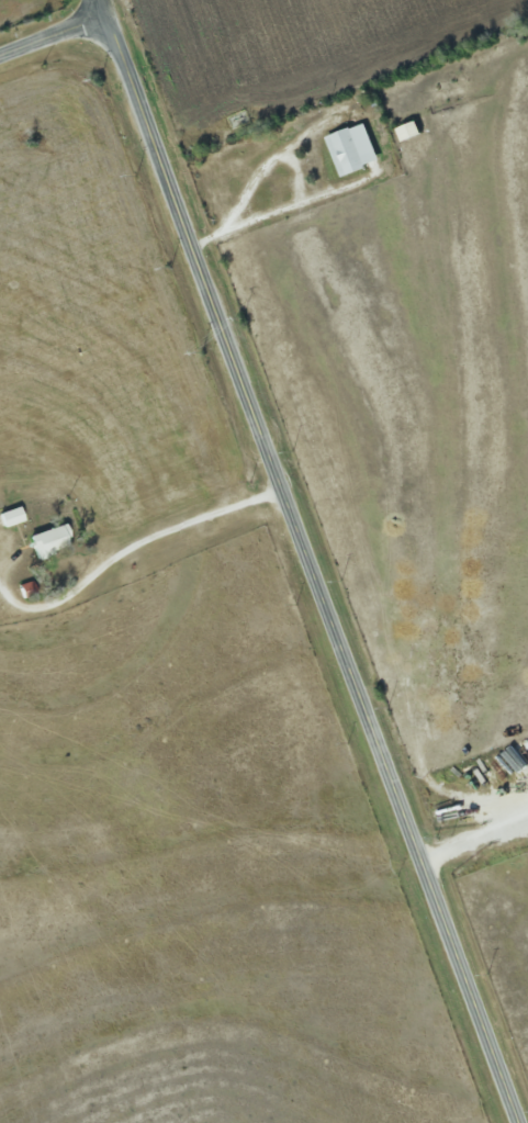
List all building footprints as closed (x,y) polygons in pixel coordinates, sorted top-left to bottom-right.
[(402,143),(420,135),(415,122),(396,130),(402,143)] [(366,124),(326,136),(339,177),(378,165),(366,124)] [(3,529),(22,521),(16,508),(0,515),(0,523),(3,529)] [(27,537),(35,560),(68,550),(61,527),(27,537)]
